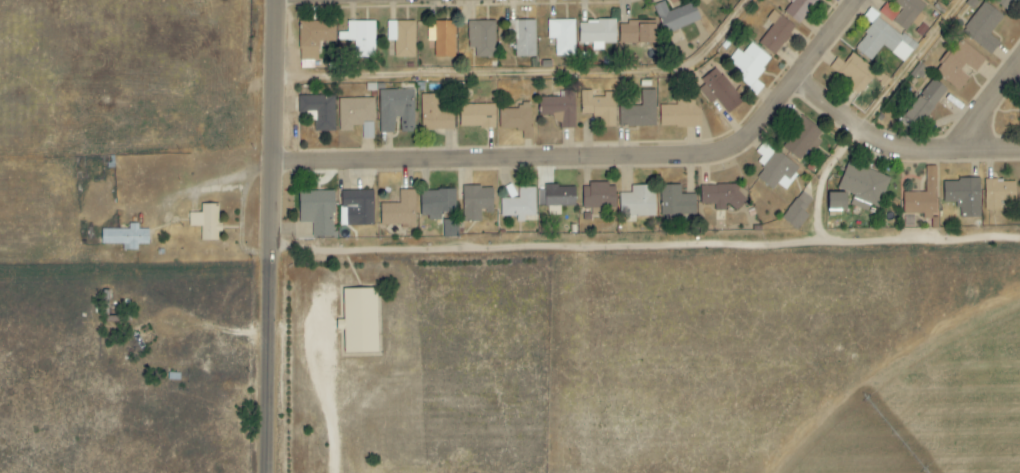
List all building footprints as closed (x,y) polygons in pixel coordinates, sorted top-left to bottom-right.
[(784,13),(800,24),(816,0),(793,0),(784,13)] [(918,0),(894,0),(892,1),(902,9),(899,13),(886,3),(878,12),(904,32),(911,23),(917,27),(925,17),(919,13),(925,5),(918,0)] [(1007,11),(1016,0),(993,0),(1007,11)] [(693,2),(668,12),(664,2),(654,6),(665,34),(700,21),(693,2)] [(1003,17),(985,2),(961,32),(990,55),(1000,43),(989,34),(1003,17)] [(795,28),(774,10),(766,19),(773,25),(758,43),(773,55),(795,28)] [(916,45),(869,10),(863,18),(872,25),(854,49),(871,61),(882,46),(904,62),(916,45)] [(514,57),(535,57),(535,20),(514,21),(514,57)] [(555,56),(575,56),(574,20),(547,20),(548,39),(555,39),(555,56)] [(334,21),(299,22),(300,69),(313,69),(313,60),(318,60),(318,41),(334,41),(334,21)] [(374,21),(347,21),(347,32),(337,32),(338,41),(354,41),(354,58),(375,57),(374,21)] [(414,58),(414,21),(387,21),(386,41),(394,41),(394,58),(414,58)] [(455,57),(454,21),(427,22),(427,42),(430,42),(430,49),(434,49),(434,58),(455,57)] [(467,21),(468,57),(495,57),(494,21),(467,21)] [(616,44),(615,21),(578,21),(579,44),(592,44),(592,51),(603,50),(603,44),(616,44)] [(619,44),(655,43),(654,24),(642,24),(642,22),(618,22),(619,44)] [(985,59),(959,39),(934,72),(959,91),(970,78),(960,71),(965,65),(975,73),(985,59)] [(742,71),(737,79),(750,88),(771,58),(750,43),(742,54),(737,50),(729,62),(742,71)] [(702,81),(705,85),(699,91),(710,104),(715,99),(727,114),(743,101),(717,69),(702,81)] [(916,127),(946,89),(931,77),(901,114),(916,127)] [(378,91),(379,133),(394,132),(394,119),(400,119),(400,132),(415,132),(414,90),(378,91)] [(614,126),(614,93),(603,92),(603,97),(592,97),(592,91),(581,90),(580,116),(601,116),(600,126),(614,126)] [(656,90),(641,90),(641,107),(619,106),(618,126),(655,127),(656,90)] [(574,91),(559,91),(559,97),(540,98),(540,117),(557,117),(558,128),(575,128),(574,91)] [(700,127),(701,108),(694,108),(694,94),(677,93),(676,106),(659,105),(659,127),(700,127)] [(451,130),(451,106),(441,105),(441,94),(421,94),(420,129),(451,130)] [(315,131),(334,131),(334,96),(298,96),(298,112),(315,112),(315,131)] [(339,131),(352,131),(352,126),(362,126),(362,139),(373,138),(373,98),(338,99),(339,131)] [(499,109),(499,130),(522,130),(522,140),(531,139),(530,103),(518,103),(519,109),(499,109)] [(459,105),(459,128),(495,128),(494,104),(459,105)] [(822,132),(801,117),(779,146),(799,161),(807,150),(812,153),(820,142),(816,139),(822,132)] [(757,179),(773,189),(776,184),(786,190),(800,167),(763,143),(756,153),(761,156),(757,164),(764,168),(757,179)] [(879,208),(890,178),(848,162),(839,185),(855,190),(850,205),(867,211),(870,205),(879,208)] [(936,167),(926,167),(926,192),(903,193),(903,215),(936,214),(936,167)] [(943,180),(944,203),(958,202),(959,219),(980,218),(979,180),(943,180)] [(985,210),(1000,210),(1000,202),(1015,202),(1015,180),(985,181),(985,210)] [(582,185),(582,208),(591,208),(591,216),(605,216),(605,207),(615,207),(615,184),(582,185)] [(619,193),(619,220),(635,219),(635,217),(655,217),(654,185),(631,186),(631,193),(619,193)] [(695,194),(680,195),(680,185),(660,185),(661,216),(695,215),(695,194)] [(701,213),(725,212),(725,208),(741,207),(740,185),(700,186),(701,213)] [(492,187),(461,187),(462,222),(480,222),(480,212),(493,212),(492,187)] [(537,187),(538,207),(575,206),(575,187),(537,187)] [(535,188),(518,188),(518,199),(500,199),(500,217),(516,217),(516,223),(524,222),(524,217),(535,217),(535,188)] [(346,207),(347,226),(374,226),(373,190),(340,191),(341,207),(346,207)] [(455,213),(455,190),(420,191),(420,219),(441,219),(441,213),(455,213)] [(333,191),(298,192),(298,223),(311,223),(311,238),(333,237),(333,191)] [(400,204),(379,204),(380,227),(415,226),(414,191),(399,191),(400,204)] [(813,200),(801,191),(781,219),(797,231),(808,215),(804,212),(813,200)] [(845,193),(827,193),(827,211),(845,211),(845,193)] [(188,227),(200,227),(200,241),(218,242),(219,205),(201,204),(200,213),(188,213),(188,227)] [(938,216),(927,216),(927,229),(938,228),(938,216)] [(443,238),(458,238),(458,220),(443,220),(443,238)] [(101,245),(122,244),(123,251),(137,250),(137,245),(148,245),(148,230),(138,230),(138,224),(128,224),(128,229),(101,230),(101,245)] [(377,353),(376,289),(342,289),(344,354),(377,353)]
